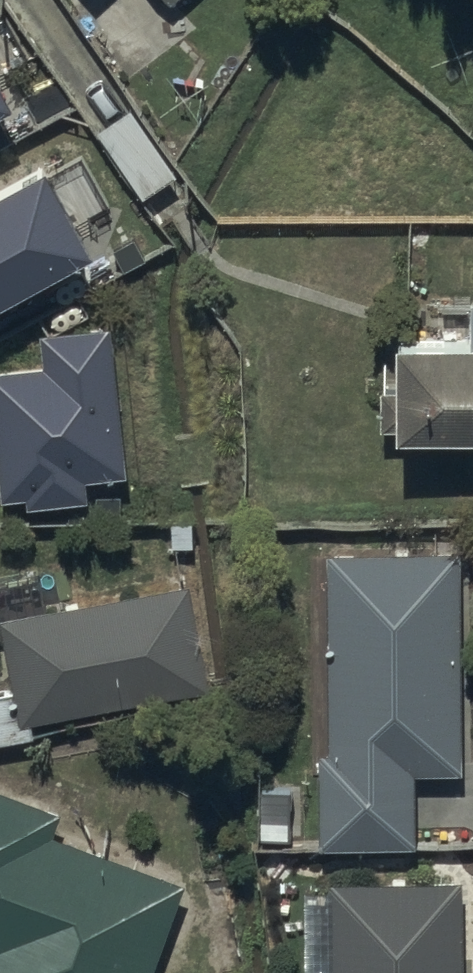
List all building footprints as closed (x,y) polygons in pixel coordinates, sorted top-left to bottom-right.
[(9,113),(0,97),(0,118),(9,113)] [(129,108),(95,133),(141,197),(176,171),(129,108)] [(0,197),(0,310),(90,261),(42,175),(0,197)] [(392,343),(391,391),(380,391),(379,434),(472,436),(472,303),(470,303),(469,345),(392,343)] [(39,338),(43,372),(0,377),(0,480),(3,504),(27,501),(28,513),(89,506),(87,486),(128,482),(111,330),(39,338)] [(458,551),(327,553),(330,751),(315,751),(316,846),(414,844),(413,773),(462,772),(458,551)] [(188,587),(2,619),(20,722),(205,690),(188,587)] [(53,835),(60,818),(0,796),(0,972),(152,972),(185,884),(53,835)] [(327,883),(328,972),(457,972),(456,882),(327,883)]
